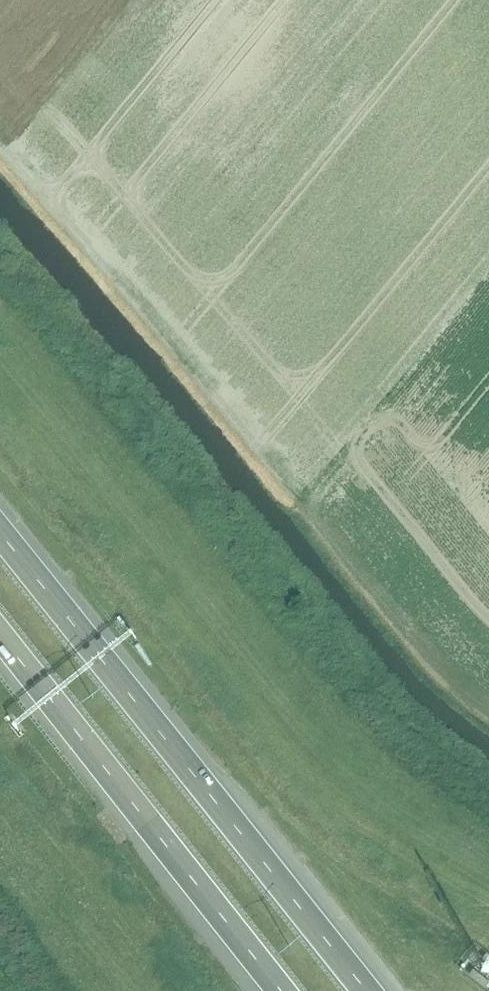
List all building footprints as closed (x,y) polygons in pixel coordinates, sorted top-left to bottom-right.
[(480,955),(475,963),(488,973),(488,962),(480,955)]
